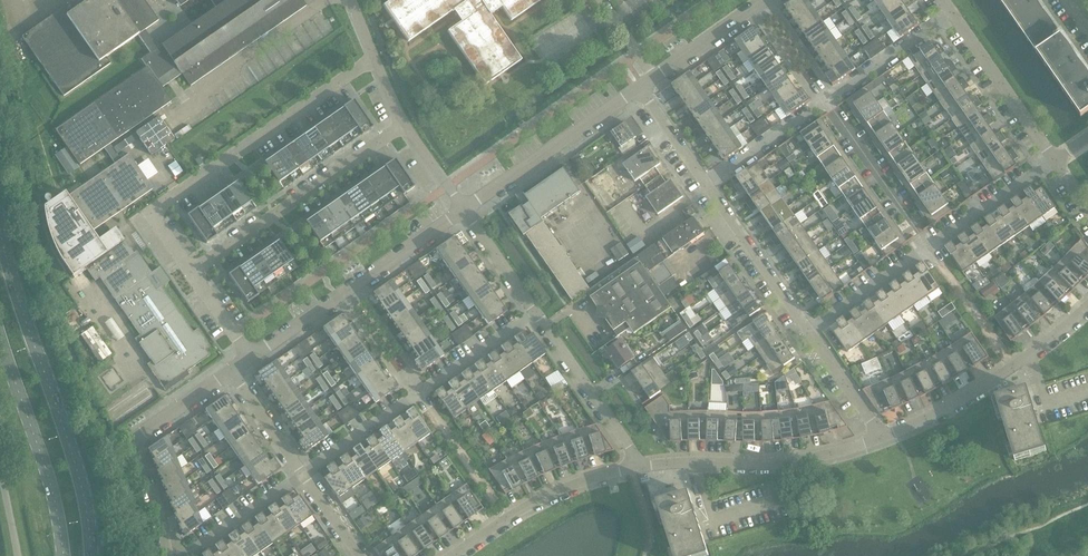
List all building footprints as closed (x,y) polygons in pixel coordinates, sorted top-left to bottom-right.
[(153,1),(159,12),(181,0),(155,0),(153,1)] [(159,12),(165,22),(188,10),(183,0),(181,0),(159,12)] [(297,10),(317,2),(316,0),(292,0),(297,10)] [(383,5),(409,41),(453,10),(461,22),(448,31),(485,85),(521,60),(490,15),(502,7),(511,21),(541,0),(391,0),(383,5)] [(792,16),(810,3),(808,0),(794,0),(785,6),(792,16)] [(874,1),(881,10),(895,0),(875,0),(874,1)] [(881,10),(887,19),(906,6),(901,0),(895,0),(881,10)] [(1087,74),(1078,62),(1070,48),(1061,36),(1053,23),(1043,11),(1037,0),(1000,0),(1001,1),(1001,2),(1002,3),(1010,14),(1011,16),(1011,15),(1019,27),(1018,27),(1019,28),(1020,28),(1028,39),(1027,40),(1028,41),(1029,41),(1037,52),(1036,52),(1037,54),(1038,53),(1045,65),(1046,66),(1054,77),(1054,78),(1055,79),(1063,90),(1064,92),(1064,91),(1072,103),(1071,103),(1072,104),(1073,104),(1081,115),(1080,115),(1081,117),(1083,116),(1084,115),(1087,113),(1087,112),(1087,74)] [(317,2),(297,10),(301,22),(322,14),(317,2)] [(810,3),(792,16),(798,26),(817,13),(810,3)] [(849,9),(853,15),(858,12),(853,6),(849,9)] [(906,6),(887,19),(894,29),(912,16),(906,6)] [(188,10),(165,22),(171,34),(194,21),(188,10)] [(842,14),(846,20),(851,17),(846,11),(842,14)] [(858,12),(853,15),(858,21),(862,18),(858,12)] [(272,13),(267,15),(270,21),(275,19),(272,13)] [(817,13),(798,26),(805,35),(823,22),(817,13)] [(263,15),(251,21),(264,44),(275,38),(263,15)] [(912,16),(894,29),(901,38),(919,25),(912,16)] [(851,17),(846,20),(851,26),(855,23),(851,17)] [(251,21),(240,26),(253,50),(264,44),(251,21)] [(823,22),(805,35),(811,44),(830,31),(823,22)] [(862,27),(866,34),(871,31),(866,24),(862,27)] [(240,26),(230,32),(242,56),(253,50),(240,26)] [(735,41),(742,51),(761,38),(754,28),(735,41)] [(855,32),(859,39),(864,36),(859,29),(855,32)] [(830,31),(811,44),(818,54),(836,41),(830,31)] [(871,31),(866,34),(871,40),(875,37),(871,31)] [(230,32),(219,38),(231,61),(242,56),(230,32)] [(864,36),(859,39),(864,45),(868,42),(864,36)] [(219,38),(208,43),(220,67),(231,61),(219,38)] [(761,38),(742,51),(749,60),(767,47),(761,38)] [(878,38),(872,42),(880,53),(885,49),(878,38)] [(836,41),(818,54),(824,63),(843,50),(836,41)] [(909,57),(915,66),(943,47),(940,43),(939,43),(934,47),(931,43),(932,42),(931,41),(909,57)] [(208,43),(197,49),(210,73),(220,67),(208,43)] [(864,48),(864,49),(871,59),(877,55),(870,44),(864,48)] [(767,47),(749,60),(755,70),(774,57),(767,47)] [(943,47),(915,66),(922,75),(943,60),(940,55),(945,52),(946,52),(943,47)] [(197,49),(185,55),(188,60),(186,61),(190,70),(192,68),(198,79),(210,73),(197,49)] [(843,50),(824,63),(830,72),(831,72),(849,59),(843,50)] [(719,53),(713,56),(720,67),(726,63),(719,53)] [(720,67),(713,56),(707,60),(715,71),(720,67)] [(774,57),(755,70),(762,79),(780,66),(774,57)] [(831,72),(830,72),(826,75),(833,85),(856,69),(849,59),(831,72)] [(943,60),(922,75),(928,84),(955,65),(952,60),(951,60),(952,61),(946,64),(943,60)] [(723,68),(728,75),(732,72),(728,65),(723,68)] [(955,65),(928,84),(934,93),(955,78),(952,73),(958,69),(958,70),(958,69),(955,65)] [(780,66),(762,79),(768,88),(787,75),(780,66)] [(716,73),(721,80),(725,77),(721,70),(716,73)] [(882,76),(885,80),(890,87),(896,83),(888,71),(882,76)] [(672,85),(679,95),(698,82),(691,72),(672,85)] [(732,72),(728,75),(732,81),(736,78),(732,72)] [(787,75),(768,88),(774,98),(793,85),(787,75)] [(725,77),(721,80),(725,86),(729,83),(725,77)] [(955,78),(934,93),(940,101),(967,82),(964,78),(959,82),(955,78)] [(698,82),(679,95),(686,104),(704,91),(698,82)] [(967,82),(940,101),(946,110),(968,95),(965,91),(970,87),(967,82)] [(736,87),(741,93),(745,90),(741,84),(736,87)] [(793,85),(774,98),(781,107),(800,94),(799,93),(793,85)] [(851,111),(856,118),(877,102),(866,86),(838,106),(839,107),(846,102),(852,110),(852,111),(851,110),(851,111)] [(906,86),(901,90),(904,95),(909,91),(906,86)] [(729,92),(734,98),(738,95),(734,89),(729,92)] [(745,90),(741,93),(745,100),(749,97),(745,90)] [(800,94),(781,107),(788,117),(811,101),(804,90),(799,93),(800,94)] [(704,91),(686,104),(692,113),(711,100),(704,91)] [(738,95),(734,98),(738,105),(742,102),(738,95)] [(968,95),(946,110),(952,119),(979,100),(976,95),(976,96),(971,100),(968,95)] [(916,98),(910,103),(913,107),(919,103),(916,98)] [(343,107),(343,108),(344,109),(345,108),(362,134),(362,135),(373,127),(354,100),(343,107)] [(711,100),(692,113),(699,123),(717,110),(711,100)] [(979,100),(952,119),(958,128),(980,113),(977,108),(982,105),(983,105),(979,100)] [(877,102),(856,118),(860,124),(861,124),(861,123),(867,132),(888,118),(877,102)] [(749,106),(754,112),(758,109),(754,103),(749,106)] [(343,108),(334,114),(353,142),(353,141),(362,134),(345,108),(344,109),(343,108)] [(742,111),(747,117),(751,114),(747,108),(742,111)] [(758,109),(754,112),(758,118),(762,115),(758,109)] [(717,110),(699,123),(705,132),(724,119),(717,110)] [(925,112),(919,116),(925,125),(931,121),(925,112)] [(800,132),(811,148),(834,133),(829,126),(828,127),(829,127),(828,127),(822,119),(829,113),(800,132)] [(980,113),(958,128),(964,137),(992,118),(989,113),(988,113),(988,114),(983,117),(980,113)] [(334,114),(324,121),(343,148),(352,141),(353,142),(334,114)] [(751,114),(747,117),(751,123),(755,120),(751,114)] [(765,116),(760,120),(767,131),(773,127),(765,116)] [(888,118),(867,132),(874,141),(873,142),(873,141),(872,142),(877,148),(899,133),(888,118)] [(992,118),(964,137),(971,145),(992,130),(989,126),(994,122),(995,122),(992,118)] [(724,119),(705,132),(712,141),(730,128),(724,119)] [(324,121),(314,128),(333,155),(333,154),(342,148),(343,149),(343,148),(324,121)] [(619,148),(624,155),(624,156),(637,147),(632,140),(636,137),(626,122),(611,132),(621,147),(619,148)] [(751,126),(752,127),(759,137),(764,133),(757,122),(751,126)] [(314,128),(304,135),(323,162),(324,162),(323,161),(333,155),(314,128)] [(730,128),(712,141),(718,151),(737,138),(730,128)] [(992,130),(971,145),(977,154),(1004,135),(1001,131),(1000,131),(1001,131),(995,135),(992,130)] [(834,133),(811,148),(822,164),(843,149),(837,140),(838,140),(834,133)] [(899,133),(877,148),(882,155),(882,154),(883,154),(889,163),(910,148),(899,133)] [(304,135),(295,142),(314,169),(313,168),(323,162),(304,135)] [(1004,135),(977,154),(983,163),(1005,148),(1001,143),(1007,140),(1004,135)] [(737,138),(718,151),(725,160),(743,148),(737,138)] [(943,139),(938,143),(943,149),(948,145),(943,139)] [(295,142),(285,149),(304,176),(303,175),(313,168),(313,169),(314,169),(295,142)] [(779,147),(785,157),(787,158),(793,154),(785,143),(779,147)] [(115,163),(69,195),(93,231),(153,190),(154,190),(128,153),(128,154),(120,159),(117,154),(113,148),(110,144),(105,148),(115,163)] [(635,182),(640,179),(645,187),(661,175),(656,168),(661,164),(649,147),(623,164),(635,182)] [(950,147),(944,151),(949,159),(955,155),(950,147)] [(910,148),(889,163),(895,172),(894,172),(898,179),(920,164),(910,148)] [(1005,148),(983,163),(989,172),(1016,153),(1013,148),(1013,149),(1008,152),(1005,148)] [(285,149),(275,156),(294,183),(293,182),(303,175),(303,176),(304,176),(285,149)] [(843,149),(822,164),(833,179),(855,164),(850,157),(850,158),(849,158),(843,149)] [(1016,153),(989,172),(995,181),(1018,166),(1017,165),(1014,161),(1019,157),(1020,157),(1016,153)] [(275,156),(264,163),(283,189),(284,190),(284,189),(293,182),(294,183),(275,156)] [(384,166),(385,167),(385,168),(386,168),(404,193),(403,194),(404,194),(415,187),(395,159),(384,166)] [(786,160),(780,164),(784,169),(790,166),(786,160)] [(734,186),(737,190),(764,171),(758,162),(736,177),(736,178),(737,178),(740,182),(734,186),(734,185),(734,186)] [(855,164),(833,179),(844,194),(865,180),(858,171),(859,170),(859,171),(860,170),(855,164)] [(920,164),(898,179),(903,186),(904,186),(903,185),(904,185),(910,194),(931,179),(920,164)] [(385,167),(375,174),(394,201),(394,200),(403,194),(404,193),(386,168),(385,168),(385,167)] [(523,205),(509,214),(524,235),(526,234),(544,222),(542,219),(581,192),(564,168),(525,195),(530,203),(524,207),(523,205)] [(764,171),(737,190),(740,195),(741,194),(740,194),(746,190),(749,195),(771,180),(764,171)] [(375,174),(365,180),(384,208),(385,208),(384,207),(394,200),(394,201),(375,174)] [(967,174),(962,177),(963,180),(967,185),(972,181),(967,174)] [(661,175),(645,187),(647,189),(651,194),(647,197),(646,198),(658,215),(684,197),(671,180),(667,183),(661,175)] [(931,179),(910,194),(916,203),(915,203),(920,210),(942,195),(931,179)] [(365,180),(356,187),(375,215),(375,214),(374,214),(384,207),(384,208),(365,180)] [(771,180),(749,195),(752,200),(747,203),(746,203),(749,208),(777,189),(771,180)] [(865,180),(844,194),(854,210),(877,195),(872,188),(871,188),(872,188),(871,189),(865,180)] [(963,180),(957,184),(968,200),(974,196),(972,192),(968,186),(967,185),(963,180)] [(238,181),(228,188),(247,216),(246,215),(256,208),(256,209),(257,209),(256,208),(238,181)] [(1024,191),(1028,197),(1029,197),(1043,217),(1056,207),(1042,187),(1035,192),(1031,186),(1024,191)] [(356,187),(346,194),(365,221),(364,221),(374,214),(374,215),(375,215),(356,187)] [(228,188),(218,195),(237,223),(237,222),(236,222),(246,215),(246,216),(247,216),(228,188)] [(647,189),(640,193),(644,199),(646,198),(647,197),(651,194),(647,189)] [(777,189),(749,208),(753,212),(758,208),(761,213),(783,197),(777,189)] [(49,204),(45,206),(45,212),(46,217),(47,221),(48,224),(49,229),(51,234),(52,238),(54,242),(55,246),(57,249),(58,253),(60,256),(63,260),(65,264),(73,275),(75,277),(87,269),(95,281),(100,278),(130,321),(140,335),(137,338),(136,338),(136,339),(139,343),(152,361),(147,364),(159,381),(160,382),(164,388),(182,375),(187,372),(210,355),(207,351),(211,348),(211,347),(208,343),(198,329),(193,332),(162,287),(170,281),(160,267),(152,273),(137,251),(134,253),(124,239),(119,243),(110,231),(99,239),(93,231),(68,195),(66,191),(56,198),(56,199),(54,200),(51,202),(49,204)] [(346,194),(336,201),(355,228),(354,227),(364,221),(364,222),(365,221),(346,194)] [(218,195),(208,202),(227,229),(226,229),(236,222),(237,223),(218,195)] [(877,195),(854,210),(865,225),(886,211),(880,202),(880,201),(881,202),(881,201),(877,195)] [(942,195),(920,210),(924,217),(925,216),(931,224),(924,230),(953,211),(942,195)] [(1011,200),(1015,206),(1016,206),(1030,226),(1043,217),(1029,197),(1028,197),(1022,201),(1018,196),(1011,200)] [(783,197),(761,213),(764,217),(759,221),(758,221),(762,225),(789,206),(783,197)] [(825,199),(818,203),(822,209),(828,204),(825,199)] [(336,201),(326,208),(345,235),(345,234),(354,228),(355,228),(336,201)] [(208,202),(198,209),(199,209),(199,210),(216,236),(217,235),(226,229),(227,229),(208,202)] [(998,209),(1002,215),(1016,235),(1030,226),(1016,206),(1015,206),(1009,211),(1005,205),(998,209)] [(690,206),(683,211),(688,219),(696,214),(690,206)] [(789,206),(762,225),(765,230),(765,229),(770,226),(773,230),(795,215),(789,206)] [(199,209),(198,209),(198,208),(187,216),(206,243),(217,236),(217,235),(216,236),(199,210),(199,209)] [(326,208),(316,215),(335,242),(335,241),(344,235),(345,235),(326,208)] [(822,209),(818,212),(823,219),(827,217),(822,209)] [(886,211),(865,225),(876,241),(898,225),(893,219),(892,220),(886,211)] [(836,213),(830,218),(833,223),(840,218),(836,213)] [(985,218),(989,224),(1003,244),(1016,235),(1002,215),(996,220),(991,214),(985,218)] [(316,215),(306,222),(324,249),(324,248),(325,249),(325,248),(334,242),(335,242),(316,215)] [(795,215),(773,230),(777,235),(771,238),(774,243),(801,224),(795,215)] [(694,217),(638,257),(648,272),(659,287),(676,275),(666,260),(675,254),(691,243),(693,246),(707,236),(705,234),(705,233),(694,217)] [(840,221),(834,225),(844,239),(850,235),(840,221)] [(544,222),(526,234),(573,300),(590,288),(544,222)] [(971,228),(976,234),(976,233),(990,254),(1003,244),(989,224),(982,229),(978,223),(971,228)] [(801,224),(774,243),(777,248),(777,247),(782,243),(786,248),(807,233),(801,224)] [(898,225),(876,241),(887,256),(915,237),(915,236),(907,241),(901,232),(902,232),(898,225)] [(958,237),(962,243),(963,243),(977,263),(990,254),(976,233),(976,234),(969,238),(965,232),(958,237)] [(807,233),(786,248),(789,252),(783,256),(786,261),(813,242),(807,233)] [(454,236),(436,249),(442,259),(461,246),(454,236)] [(849,237),(845,241),(849,247),(854,243),(849,237)] [(1066,256),(1087,277),(1087,276),(1087,246),(1083,238),(1077,244),(1066,256)] [(279,240),(269,248),(288,275),(287,274),(297,267),(298,268),(297,267),(298,267),(279,240)] [(963,243),(962,243),(956,247),(952,241),(945,246),(952,255),(951,255),(963,272),(977,263),(963,243)] [(1050,241),(1046,245),(1051,250),(1055,246),(1050,241)] [(813,242),(786,261),(789,265),(790,265),(789,265),(795,261),(798,265),(820,250),(813,242)] [(461,246),(442,259),(449,268),(468,255),(461,246)] [(847,246),(841,250),(846,257),(852,253),(847,246)] [(269,248),(259,254),(278,282),(278,281),(287,274),(288,275),(269,248)] [(820,250),(798,265),(801,270),(796,274),(796,273),(795,274),(798,278),(826,259),(820,250)] [(1027,251),(1021,255),(1024,260),(1030,255),(1027,251)] [(259,254),(249,261),(268,289),(268,288),(277,281),(278,282),(259,254)] [(468,255),(449,268),(455,278),(474,265),(468,255)] [(863,256),(857,260),(865,271),(871,267),(863,256)] [(1066,256),(1053,269),(1074,290),(1087,277),(1066,256)] [(605,318),(617,336),(618,336),(631,328),(634,333),(672,308),(637,257),(587,292),(600,311),(599,317),(605,318)] [(826,259),(798,278),(802,283),(802,282),(807,278),(810,283),(832,268),(826,259)] [(249,261),(240,268),(240,269),(258,295),(258,294),(267,288),(268,289),(249,261)] [(419,261),(413,265),(421,275),(426,271),(419,261)] [(920,272),(914,277),(913,277),(927,297),(941,287),(929,271),(923,262),(916,266),(920,272)] [(1008,263),(1001,267),(1004,273),(1012,268),(1008,263)] [(413,265),(408,269),(415,279),(421,275),(413,265)] [(474,265),(455,278),(462,287),(481,274),(474,265)] [(709,281),(715,289),(734,276),(736,275),(737,275),(733,269),(733,270),(731,271),(728,267),(728,266),(719,272),(715,267),(699,278),(703,285),(709,281)] [(240,269),(240,268),(239,267),(228,275),(248,303),(259,295),(258,294),(258,295),(240,269)] [(832,268),(810,283),(813,288),(808,291),(807,291),(811,296),(838,277),(832,268)] [(1053,269),(1040,281),(1060,303),(1074,290),(1053,269)] [(907,281),(901,286),(900,286),(914,306),(927,297),(913,277),(914,277),(910,271),(903,275),(907,281)] [(992,273),(988,277),(991,281),(996,278),(992,273)] [(424,277),(428,283),(432,280),(428,274),(424,277)] [(481,274),(462,287),(468,296),(487,283),(481,274)] [(734,276),(715,289),(721,298),(740,284),(740,285),(742,283),(742,284),(743,283),(739,278),(739,279),(737,280),(734,276)] [(838,277),(811,296),(814,300),(819,296),(822,300),(822,301),(844,286),(838,277)] [(417,281),(421,288),(425,285),(421,278),(417,281)] [(373,293),(380,303),(398,290),(391,280),(373,293)] [(432,280),(428,283),(432,289),(437,286),(432,280)] [(894,290),(887,295),(901,315),(914,306),(900,286),(901,286),(896,280),(890,284),(894,290)] [(1040,281),(1026,292),(1046,315),(1060,303),(1040,281)] [(978,282),(973,285),(977,291),(982,288),(978,282)] [(487,283),(468,296),(475,306),(493,293),(487,283)] [(740,284),(721,298),(727,307),(746,293),(748,292),(749,292),(746,287),(745,287),(745,288),(743,289),(740,285),(740,284)] [(425,285),(421,288),(425,294),(430,291),(425,285)] [(987,286),(980,291),(985,298),(992,293),(987,286)] [(881,300),(874,304),(888,325),(901,315),(887,295),(883,289),(876,294),(881,300)] [(398,290),(380,303),(386,312),(405,299),(398,290)] [(437,295),(441,301),(445,299),(441,292),(437,295)] [(1026,292),(1012,303),(1031,327),(1046,315),(1026,292)] [(493,293),(475,306),(481,315),(500,302),(493,293)] [(746,293),(727,307),(733,315),(752,302),(753,302),(754,301),(755,301),(752,296),(751,296),(749,298),(746,293)] [(430,300),(434,306),(438,303),(434,297),(430,300)] [(257,298),(252,302),(256,307),(261,304),(257,298)] [(867,309),(861,313),(860,314),(874,334),(888,325),(874,304),(870,298),(863,303),(867,309)] [(405,299),(386,312),(393,322),(411,309),(405,299)] [(445,299),(441,301),(445,308),(450,305),(445,299)] [(686,300),(682,303),(686,309),(691,306),(686,300)] [(500,302),(481,315),(488,325),(507,312),(500,302)] [(752,302),(733,315),(739,324),(736,326),(737,327),(765,307),(765,306),(761,309),(758,305),(757,305),(756,307),(753,302),(752,302)] [(438,303),(434,306),(438,313),(443,310),(438,303)] [(1031,327),(1012,303),(998,314),(994,317),(1011,341),(1016,338),(1031,327)] [(854,318),(848,323),(847,323),(861,343),(874,334),(860,314),(861,313),(857,307),(850,312),(854,318)] [(944,308),(938,313),(943,319),(949,314),(944,308)] [(411,309),(393,322),(399,331),(418,318),(411,309)] [(450,314),(454,320),(458,317),(454,311),(450,314)] [(743,330),(749,338),(768,325),(765,320),(767,319),(768,319),(765,315),(769,312),(768,311),(740,331),(743,330)] [(682,316),(686,322),(690,319),(686,313),(682,316)] [(341,315),(323,328),(330,337),(348,325),(341,315)] [(443,319),(447,325),(451,322),(447,316),(443,319)] [(89,317),(87,318),(81,322),(84,326),(92,321),(89,317)] [(458,317),(454,320),(458,326),(463,323),(458,317)] [(847,323),(848,323),(844,317),(837,321),(841,327),(834,332),(848,352),(861,343),(847,323)] [(418,318),(399,331),(406,340),(424,327),(418,318)] [(944,318),(939,322),(944,329),(949,326),(944,318)] [(690,319),(686,322),(691,328),(695,325),(690,319)] [(922,320),(916,324),(920,330),(926,326),(922,320)] [(451,322),(447,325),(451,331),(456,328),(451,322)] [(666,334),(670,341),(687,330),(682,323),(666,334)] [(768,325),(749,338),(755,347),(774,334),(774,333),(771,329),(773,328),(774,328),(770,323),(768,325)] [(348,325),(330,337),(336,347),(355,334),(348,325)] [(466,325),(460,329),(467,339),(473,335),(466,325)] [(93,326),(81,335),(100,362),(112,354),(93,326)] [(424,327),(406,340),(412,349),(431,337),(424,327)] [(452,334),(452,335),(459,345),(465,341),(457,330),(452,334)] [(694,333),(698,339),(703,337),(698,330),(694,333)] [(774,334),(755,347),(761,356),(780,342),(777,338),(779,337),(780,336),(776,331),(776,332),(774,333),(774,334)] [(514,337),(518,343),(519,342),(533,362),(546,353),(532,333),(525,338),(521,332),(514,337)] [(968,335),(953,345),(968,370),(985,360),(989,357),(972,332),(968,335)] [(689,333),(685,336),(689,342),(694,339),(689,333)] [(355,334),(336,347),(343,356),(361,343),(355,334)] [(431,337),(412,349),(418,358),(419,359),(437,346),(431,337)] [(703,337),(698,339),(703,346),(707,343),(703,337)] [(305,340),(299,344),(307,355),(312,351),(305,340)] [(621,340),(607,350),(619,368),(634,358),(621,340)] [(780,342),(761,356),(767,365),(787,351),(786,351),(783,347),(785,345),(786,346),(786,345),(783,340),(782,341),(780,342)] [(501,346),(505,352),(505,351),(519,372),(533,362),(519,342),(518,343),(512,347),(508,341),(501,346)] [(361,343),(343,356),(349,366),(368,353),(361,343)] [(299,344),(294,348),(301,358),(307,355),(299,344)] [(693,347),(697,353),(702,350),(697,344),(693,347)] [(904,344),(897,348),(900,354),(907,350),(904,344)] [(953,345),(938,354),(953,380),(968,370),(953,345)] [(419,359),(418,358),(414,362),(421,371),(444,356),(437,346),(419,359)] [(720,349),(714,353),(718,359),(724,356),(720,349)] [(787,351),(767,365),(773,373),(770,375),(771,376),(793,360),(793,359),(793,360),(790,355),(791,354),(792,354),(789,349),(788,349),(788,350),(786,351),(787,351)] [(488,355),(492,361),(506,381),(519,372),(505,351),(505,352),(499,356),(494,350),(488,355)] [(702,350),(697,353),(702,360),(706,357),(702,350)] [(310,356),(314,362),(318,359),(314,353),(310,356)] [(368,353),(349,366),(356,375),(374,362),(368,353)] [(710,356),(714,362),(718,359),(714,353),(710,356)] [(938,354),(922,362),(936,389),(953,380),(938,354)] [(639,381),(641,380),(640,380),(660,366),(654,358),(657,356),(656,355),(634,371),(635,371),(637,375),(636,377),(635,376),(635,377),(638,382),(639,382),(639,381)] [(303,361),(307,367),(311,364),(307,358),(303,361)] [(870,361),(863,364),(866,372),(874,369),(875,372),(882,369),(878,358),(870,361)] [(318,359),(314,362),(318,368),(323,365),(318,359)] [(718,359),(714,362),(719,369),(723,366),(718,359)] [(257,373),(264,383),(283,370),(276,360),(257,373)] [(474,364),(479,370),(493,390),(506,381),(492,361),(485,366),(481,360),(474,364)] [(374,362),(356,375),(362,384),(381,371),(374,362)] [(922,362),(907,370),(919,398),(936,389),(922,362)] [(311,364),(307,367),(311,373),(316,370),(311,364)] [(640,380),(641,380),(644,384),(642,385),(641,386),(645,391),(645,390),(647,389),(647,388),(666,375),(660,366),(640,380)] [(461,373),(465,379),(466,379),(480,399),(493,390),(479,370),(472,375),(468,369),(461,373)] [(713,369),(712,377),(721,378),(715,369),(713,369)] [(283,370),(264,383),(271,392),(289,379),(283,370)] [(907,370),(891,378),(903,406),(919,398),(907,370)] [(381,371),(362,384),(369,394),(387,380),(381,371)] [(726,371),(722,374),(726,380),(731,377),(726,371)] [(323,375),(327,381),(331,378),(327,372),(323,375)] [(647,388),(647,389),(650,393),(648,394),(647,394),(650,399),(642,404),(643,405),(675,382),(672,384),(666,375),(647,388)] [(316,380),(320,386),(324,383),(320,377),(316,380)] [(387,380),(369,394),(376,403),(399,387),(392,377),(387,380)] [(331,378),(327,381),(331,387),(336,384),(331,378)] [(448,383),(452,389),(453,388),(466,408),(480,399),(466,379),(465,379),(459,384),(455,378),(448,383)] [(903,406),(891,378),(873,386),(863,390),(880,415),(886,413),(903,406)] [(289,379),(271,392),(277,402),(296,389),(289,379)] [(562,381),(551,387),(554,393),(565,387),(562,381)] [(324,383),(320,386),(324,392),(329,389),(324,383)] [(759,384),(744,384),(744,392),(749,392),(759,391),(759,384)] [(453,388),(452,389),(446,393),(442,387),(435,392),(441,401),(453,418),(466,408),(453,388)] [(1027,388),(996,398),(1015,460),(1047,451),(1047,450),(1027,388)] [(296,389),(277,402),(284,411),(302,398),(296,389)] [(336,393),(340,399),(344,397),(340,390),(336,393)] [(543,390),(537,394),(540,400),(547,395),(543,390)] [(329,398),(333,404),(337,401),(333,395),(329,398)] [(690,441),(689,411),(671,412),(670,404),(664,395),(645,408),(669,442),(671,442),(690,441)] [(224,396),(205,409),(212,419),(231,406),(224,396)] [(344,397),(340,399),(345,406),(349,403),(344,397)] [(302,398),(284,411),(290,420),(309,407),(302,398)] [(526,399),(522,402),(526,408),(530,405),(526,399)] [(337,401),(333,404),(337,411),(342,408),(337,401)] [(831,401),(813,405),(821,434),(839,429),(848,426),(831,401)] [(352,404),(346,408),(354,419),(359,415),(352,404)] [(813,405),(796,408),(802,438),(821,434),(813,405)] [(231,406),(212,419),(219,428),(237,416),(231,406)] [(309,407),(290,420),(297,430),(315,417),(309,407)] [(410,418),(404,422),(403,423),(417,443),(431,433),(419,416),(419,417),(413,407),(406,412),(410,418)] [(512,408),(508,411),(512,416),(517,412),(515,409),(512,408)] [(796,408),(779,411),(783,441),(801,438),(802,438),(796,408)] [(529,409),(523,413),(527,419),(533,415),(529,409)] [(338,414),(338,415),(345,424),(351,421),(343,410),(338,414)] [(506,411),(501,414),(505,420),(510,417),(506,411)] [(709,411),(689,411),(690,441),(708,441),(709,411)] [(709,411),(708,441),(725,441),(726,441),(728,411),(709,411)] [(728,411),(726,441),(736,442),(745,442),(744,412),(728,411)] [(779,411),(762,412),(764,442),(783,441),(779,411)] [(762,412),(744,412),(745,442),(763,442),(764,442),(762,412)] [(237,416),(219,428),(225,438),(244,425),(237,416)] [(397,427),(390,431),(390,432),(404,452),(417,443),(403,423),(404,422),(399,416),(393,421),(397,427)] [(297,430),(303,439),(322,426),(315,417),(297,430)] [(190,420),(185,424),(192,434),(198,430),(190,420)] [(185,424),(179,428),(187,438),(192,434),(185,424)] [(596,424),(578,429),(588,458),(605,453),(614,451),(596,424)] [(244,425),(225,438),(232,447),(250,434),(244,425)] [(303,439),(298,442),(305,452),(329,436),(322,426),(303,439)] [(384,436),(377,441),(391,461),(404,452),(390,432),(390,431),(386,426),(380,430),(384,436)] [(478,426),(474,429),(478,435),(482,432),(478,426)] [(578,429),(560,435),(571,463),(588,458),(578,429)] [(487,432),(482,435),(486,440),(491,436),(487,432)] [(195,436),(200,442),(204,439),(199,433),(195,436)] [(250,434),(232,447),(238,456),(257,444),(250,434)] [(370,445),(364,450),(363,450),(377,470),(391,461),(377,441),(373,435),(366,440),(370,445)] [(560,435),(542,442),(554,470),(571,463),(560,435)] [(148,449),(154,459),(155,459),(172,447),(168,436),(148,449)] [(188,440),(193,447),(197,444),(192,438),(188,440)] [(204,439),(200,442),(204,448),(208,445),(204,439)] [(542,442),(524,450),(538,477),(554,470),(542,442)] [(197,444),(193,447),(197,453),(201,450),(197,444)] [(257,444),(238,456),(245,466),(263,453),(257,444)] [(357,455),(351,459),(350,459),(364,479),(377,470),(363,450),(364,450),(360,444),(353,449),(357,455)] [(155,459),(154,459),(152,460),(159,470),(176,458),(172,447),(155,459)] [(524,450),(507,459),(522,485),(538,477),(524,450)] [(205,456),(209,463),(214,460),(209,453),(205,456)] [(263,453),(245,466),(251,475),(270,462),(269,462),(263,453)] [(344,464),(337,468),(351,489),(364,479),(350,459),(351,459),(347,453),(340,458),(344,464)] [(437,454),(430,459),(434,464),(440,459),(437,454)] [(159,470),(156,471),(163,480),(163,481),(181,469),(176,458),(159,470)] [(198,461),(202,468),(207,465),(202,458),(198,461)] [(270,462),(251,475),(258,485),(281,469),(274,459),(269,462),(270,462)] [(522,485),(507,459),(488,469),(506,494),(522,485)] [(214,460),(209,463),(214,469),(218,466),(214,460)] [(331,473),(324,478),(337,498),(351,489),(337,468),(333,462),(327,467),(331,473)] [(207,465),(202,468),(207,474),(211,471),(207,465)] [(163,481),(163,480),(161,482),(167,491),(168,492),(185,480),(181,469),(163,481)] [(408,472),(402,476),(407,483),(412,479),(408,472)] [(215,477),(219,483),(224,480),(219,474),(215,477)] [(208,482),(212,488),(217,485),(212,479),(208,482)] [(168,492),(167,491),(165,493),(171,502),(172,503),(189,490),(185,480),(168,492)] [(224,480),(219,483),(224,490),(228,487),(224,480)] [(409,484),(403,488),(408,494),(413,490),(409,484)] [(466,484),(451,494),(468,519),(484,508),(466,484)] [(217,485),(212,488),(217,494),(221,491),(217,485)] [(238,485),(233,489),(236,493),(241,489),(238,485)] [(230,489),(224,493),(232,503),(237,499),(230,489)] [(172,503),(171,502),(169,504),(176,513),(176,514),(194,501),(189,490),(172,503)] [(658,502),(675,555),(707,555),(709,555),(690,492),(658,502)] [(281,499),(285,504),(286,504),(300,524),(313,515),(299,495),(292,500),(288,494),(281,499)] [(451,494),(437,504),(454,529),(468,519),(451,494)] [(216,499),(223,509),(229,505),(222,495),(216,499)] [(368,498),(362,503),(367,510),(373,506),(368,498)] [(176,514),(176,513),(174,515),(180,524),(198,512),(194,501),(176,514)] [(268,508),(272,514),(272,513),(287,534),(300,524),(286,504),(285,504),(279,509),(275,503),(268,508)] [(437,504),(422,515),(439,539),(454,529),(437,504)] [(361,505),(349,514),(353,520),(365,511),(361,505)] [(180,524),(178,525),(185,536),(202,524),(198,512),(180,524)] [(255,517),(259,523),(273,543),(287,534),(272,513),(272,514),(266,518),(262,512),(255,517)] [(422,515),(407,525),(424,549),(439,539),(422,515)] [(363,517),(356,522),(360,528),(367,522),(363,517)] [(242,526),(246,532),(260,552),(273,543),(259,523),(252,527),(248,522),(242,526)] [(392,535),(407,555),(415,555),(424,549),(407,525),(392,535)] [(233,541),(243,555),(254,555),(260,552),(246,532),(239,537),(235,531),(228,535),(233,541)] [(392,535),(373,549),(378,555),(407,555),(392,535)] [(323,537),(315,543),(320,550),(328,544),(323,537)] [(219,550),(220,550),(224,555),(243,555),(233,541),(226,546),(222,540),(215,545),(219,550)] [(317,553),(319,555),(332,555),(334,555),(331,551),(335,547),(332,543),(317,553)]
